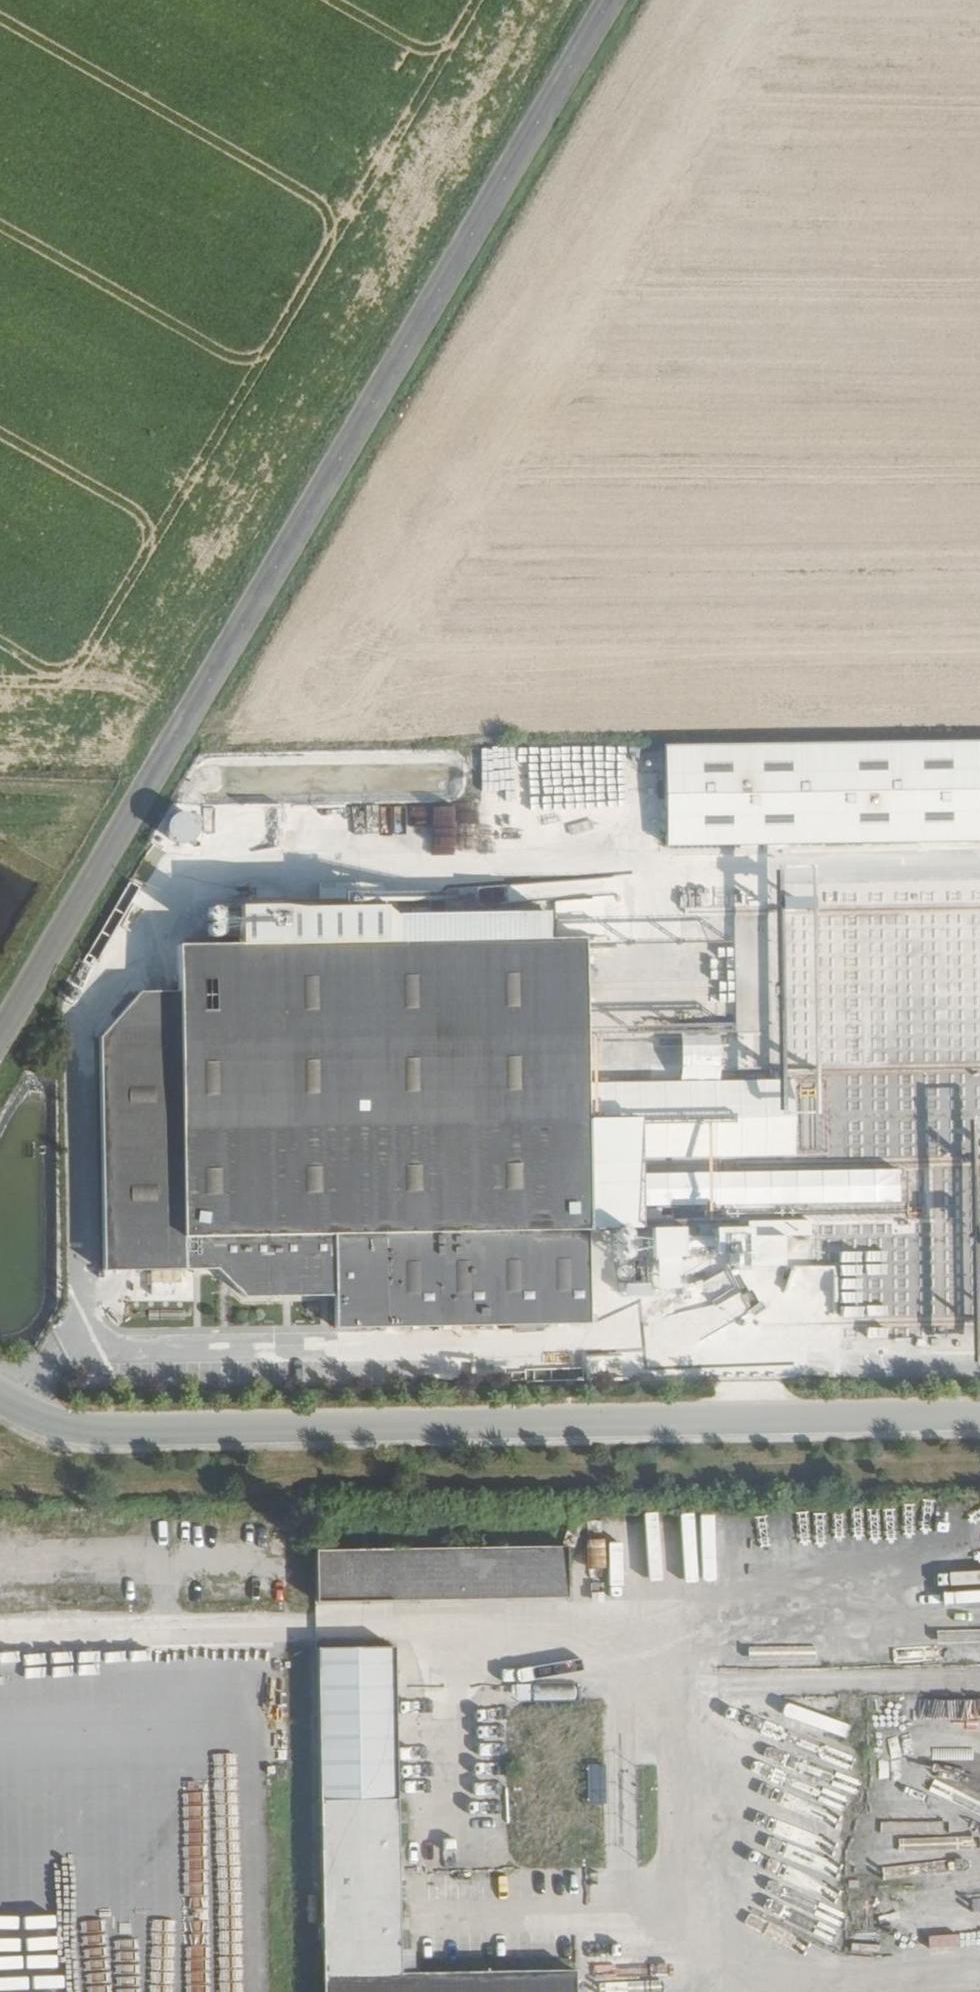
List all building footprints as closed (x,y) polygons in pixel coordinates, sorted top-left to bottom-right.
[(666,746),(667,847),(979,843),(979,742),(666,746)] [(215,808),(214,819),(237,821),(237,809),(215,808)] [(393,899),(391,894),(321,894),(320,925),(174,926),(174,972),(135,973),(95,1020),(97,1251),(211,1250),(239,1280),(328,1280),(326,1310),(583,1309),(579,923),(543,922),(543,899),(393,899)] [(688,1293),(689,1233),(659,1232),(657,1293),(688,1293)] [(789,1266),(789,1235),(724,1237),(724,1267),(789,1266)] [(693,1239),(694,1260),(717,1260),(716,1239),(693,1239)] [(558,1590),(558,1544),(308,1548),(308,1595),(558,1590)] [(385,1648),(310,1649),(317,1991),(561,1991),(561,1970),(393,1972),(385,1648)] [(590,1801),(604,1800),(603,1763),(589,1764),(590,1801)]
